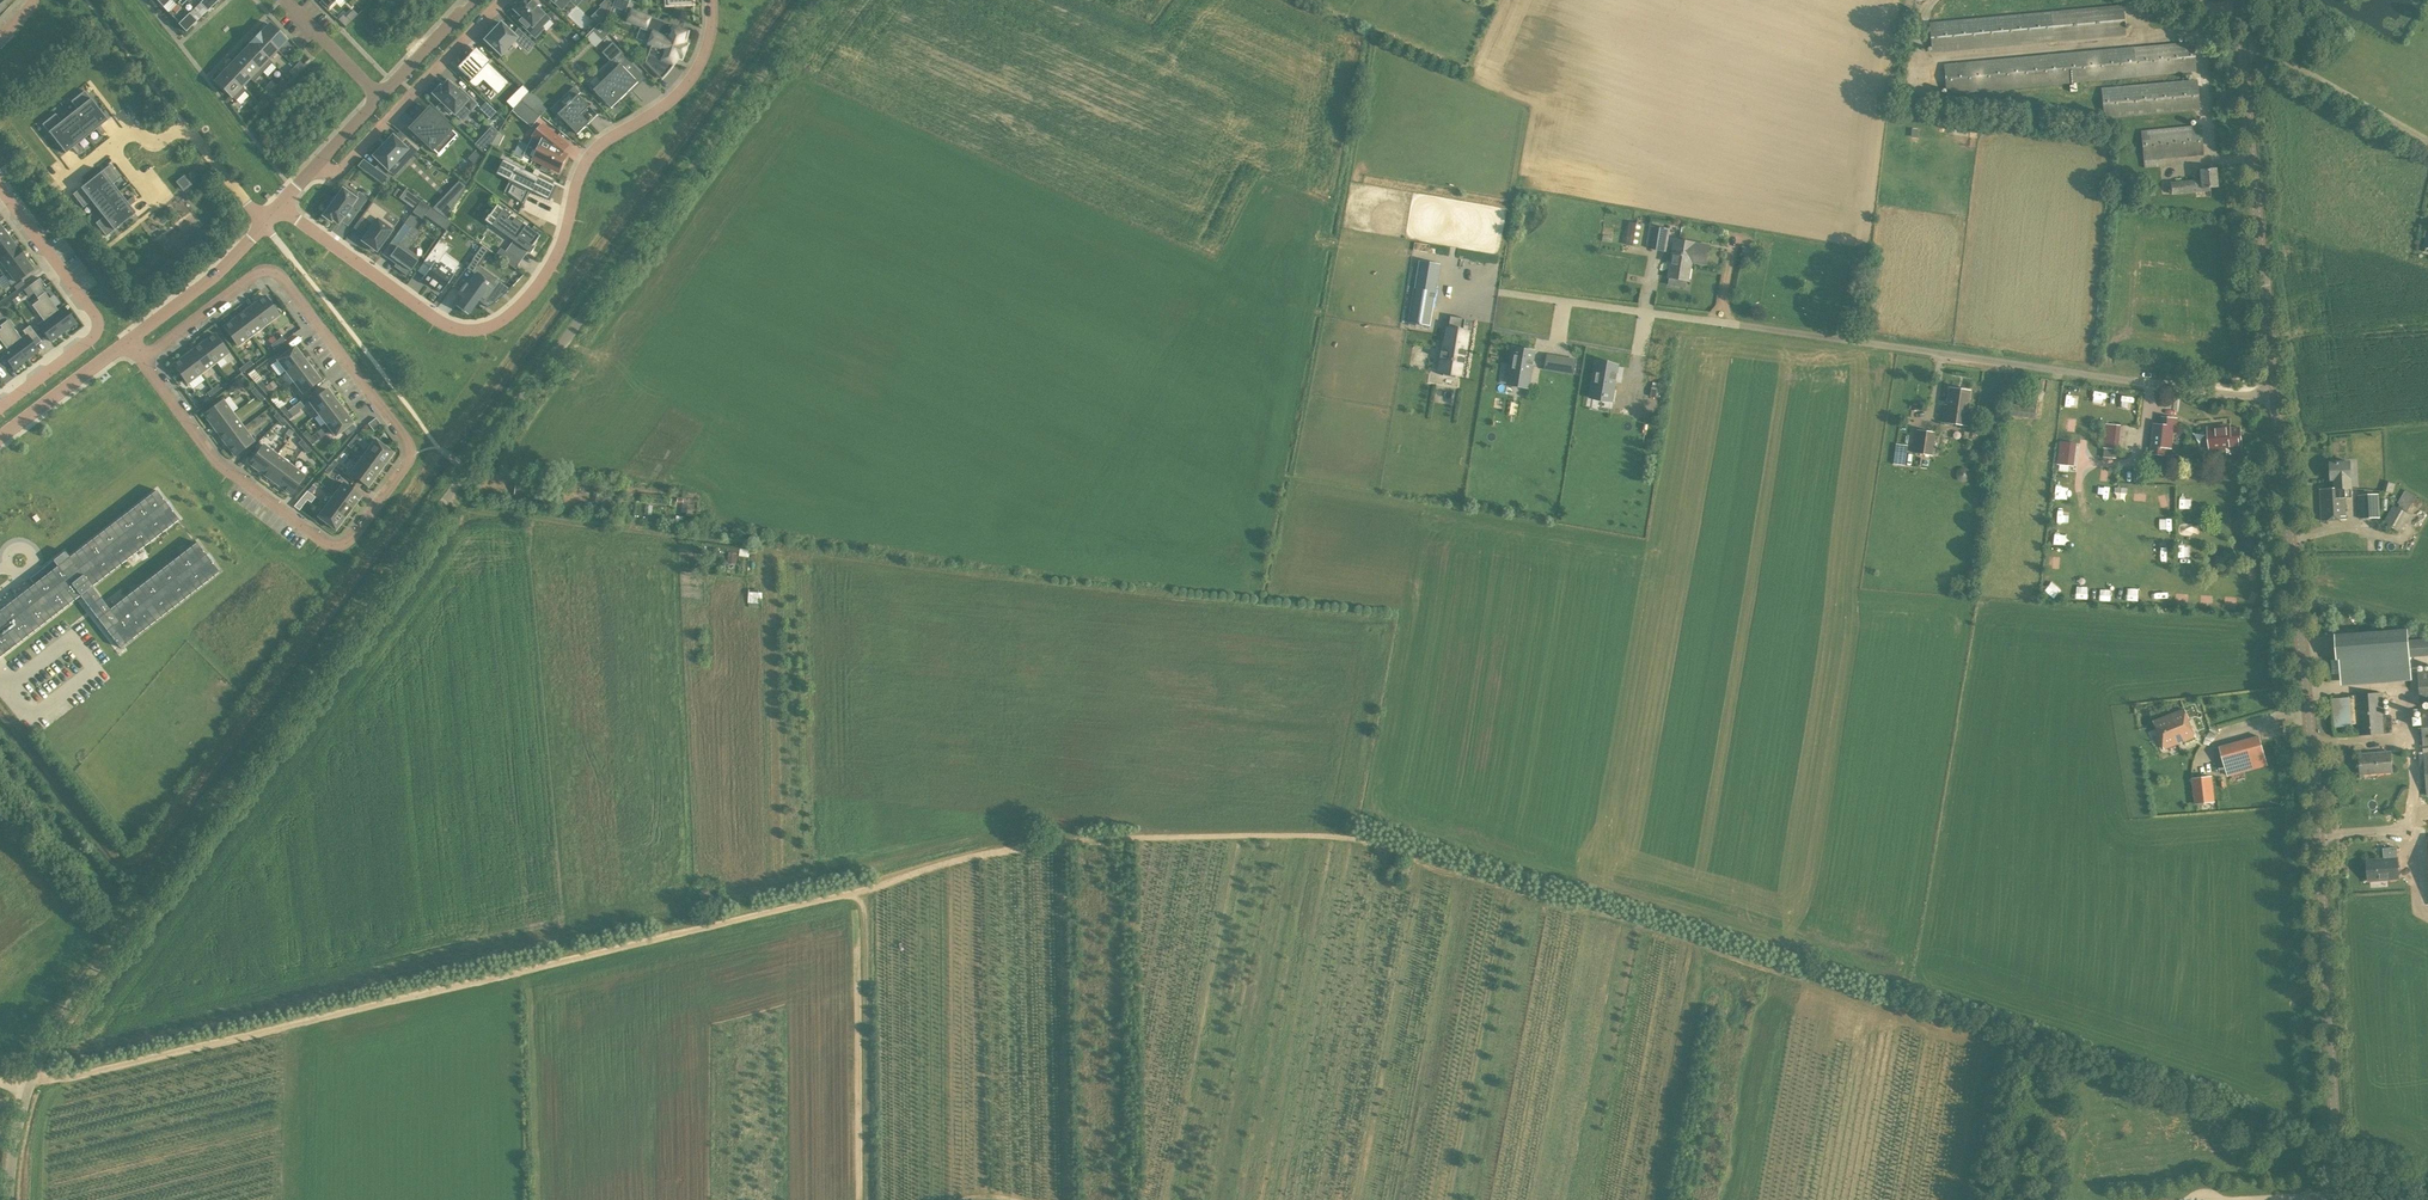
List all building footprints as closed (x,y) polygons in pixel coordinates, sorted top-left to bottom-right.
[(168,13),(178,2),(181,0),(155,0),(168,13)] [(178,2),(168,13),(186,31),(202,16),(187,0),(186,0),(181,5),(178,2)] [(202,16),(217,1),(216,0),(187,0),(202,16)] [(328,8),(334,3),(336,0),(320,0),(328,8)] [(533,3),(529,0),(520,0),(517,3),(519,5),(515,9),(518,12),(514,17),(535,36),(543,28),(542,27),(550,19),(538,8),(540,6),(535,1),(533,3)] [(615,1),(613,6),(619,9),(626,11),(628,6),(630,0),(629,0),(615,0),(615,1)] [(1931,53),(2125,35),(2123,5),(1929,23),(1931,53)] [(596,22),(610,14),(604,6),(591,14),(596,22)] [(346,26),(357,13),(351,8),(340,20),(346,26)] [(650,46),(645,62),(646,63),(647,62),(650,65),(649,66),(653,70),(662,61),(673,66),(677,57),(682,59),(688,43),(684,42),(689,31),(632,9),(627,22),(652,31),(646,45),(650,46)] [(495,28),(494,27),(488,34),(489,34),(484,40),(500,55),(516,38),(520,42),(521,40),(529,47),(533,42),(518,28),(513,34),(500,22),(495,28)] [(259,33),(276,50),(286,40),(280,35),(282,34),(276,28),(275,29),(269,24),(260,34),(260,33),(259,33)] [(595,46),(608,34),(599,24),(586,37),(595,46)] [(267,59),(276,50),(259,33),(251,43),(267,59)] [(602,81),(594,89),(611,108),(629,92),(638,83),(629,73),(635,68),(620,51),(621,50),(613,42),(603,53),(612,63),(598,76),(602,81)] [(1946,95),(2196,71),(2193,42),(1943,64),(1946,95)] [(271,62),(267,59),(251,43),(250,43),(251,43),(242,52),(262,72),(271,62)] [(457,67),(475,84),(483,76),(497,90),(506,80),(487,62),(488,61),(475,49),(463,62),(462,61),(457,67)] [(253,81),(262,72),(242,52),(241,52),(242,53),(233,62),(233,61),(250,78),(249,78),(253,81)] [(241,87),(249,78),(250,78),(233,61),(232,62),(233,62),(225,71),(224,70),(224,71),(241,87)] [(294,66),(298,70),(303,65),(299,61),(294,66)] [(293,75),(298,70),(294,66),(289,72),(293,75)] [(245,90),(241,87),(224,71),(223,71),(224,71),(215,81),(220,86),(219,87),(225,93),(226,91),(231,97),(235,100),(245,90)] [(276,85),(280,88),(285,83),(281,79),(276,85)] [(439,86),(432,94),(445,106),(444,108),(450,114),(452,112),(454,114),(463,105),(469,111),(476,104),(461,90),(458,92),(448,82),(449,81),(446,79),(444,82),(445,83),(441,87),(439,86)] [(2104,119),(2200,110),(2197,79),(2101,88),(2104,119)] [(523,84),(505,101),(530,127),(548,109),(523,84)] [(274,94),(280,88),(276,85),(271,90),(274,94)] [(589,123),(581,115),(590,106),(578,94),(580,93),(574,86),(568,92),(574,99),(571,101),(570,100),(567,104),(568,105),(558,114),(578,134),(589,123)] [(69,115),(78,126),(96,111),(92,105),(94,103),(84,91),(71,101),(77,109),(69,115)] [(258,103),(262,107),(267,102),(263,98),(258,103)] [(485,102),(479,109),(489,119),(496,112),(485,102)] [(256,112),(262,107),(258,103),(253,109),(256,112)] [(429,108),(416,122),(410,128),(417,135),(438,154),(444,147),(438,141),(450,129),(429,108)] [(96,111),(78,126),(86,137),(96,129),(100,135),(105,132),(100,126),(107,120),(103,115),(101,117),(96,111)] [(54,135),(59,141),(78,126),(69,115),(61,121),(55,113),(42,124),(52,137),(54,135)] [(1979,122),(1959,119),(1958,131),(1978,133),(1979,122)] [(559,172),(568,155),(550,146),(558,137),(542,124),(533,136),(541,143),(533,159),(559,172)] [(2144,168),(2161,166),(2160,159),(2203,155),(2200,125),(2140,131),(2144,168)] [(72,148),(77,154),(81,150),(77,144),(86,137),(78,126),(59,141),(63,147),(61,149),(65,154),(72,148)] [(498,132),(491,126),(474,144),(485,154),(498,132)] [(387,169),(397,158),(404,164),(419,148),(405,137),(400,143),(394,137),(392,136),(386,142),(383,145),(373,156),(387,169)] [(362,161),(359,168),(384,181),(387,175),(362,161)] [(506,162),(499,176),(513,183),(510,192),(525,203),(531,192),(551,203),(558,189),(506,162)] [(92,182),(107,201),(118,192),(112,184),(120,178),(110,164),(97,175),(98,177),(92,182)] [(2171,194),(2202,191),(2202,188),(2217,187),(2215,169),(2199,170),(2200,180),(2170,183),(2171,194)] [(177,182),(183,189),(189,184),(184,177),(177,182)] [(453,187),(461,195),(465,187),(458,181),(453,187)] [(97,209),(107,201),(92,182),(86,187),(85,184),(72,194),(83,207),(91,201),(97,209)] [(358,195),(344,185),(335,199),(334,198),(329,204),(331,205),(323,216),(330,221),(332,219),(338,223),(346,211),(353,216),(366,198),(359,193),(358,195)] [(406,189),(400,197),(414,207),(420,199),(406,189)] [(135,213),(129,206),(135,201),(132,197),(126,201),(118,192),(107,201),(122,219),(128,215),(130,217),(135,213)] [(430,207),(420,200),(412,212),(422,219),(430,207)] [(116,224),(122,219),(107,201),(97,209),(103,217),(95,223),(106,236),(118,226),(116,224)] [(364,236),(361,240),(363,242),(362,244),(372,251),(374,250),(376,251),(393,226),(382,218),(387,212),(372,201),(361,216),(373,224),(364,236)] [(446,219),(451,211),(440,201),(432,209),(446,219)] [(531,253),(536,247),(533,246),(541,235),(516,218),(513,222),(509,219),(512,215),(504,209),(492,225),(531,253)] [(1644,224),(1629,222),(1625,245),(1640,248),(1644,224)] [(1665,251),(1669,229),(1649,226),(1645,248),(1665,251)] [(9,238),(1,227),(0,228),(0,244),(9,238)] [(419,257),(407,249),(419,233),(410,227),(389,256),(397,262),(393,266),(406,275),(409,271),(410,271),(417,261),(416,261),(419,257)] [(17,248),(17,247),(16,248),(9,238),(0,244),(0,261),(17,248)] [(422,263),(429,268),(421,279),(422,279),(422,278),(429,283),(428,284),(433,288),(434,287),(440,291),(440,292),(441,293),(454,274),(453,274),(452,275),(451,273),(453,270),(439,260),(449,247),(439,240),(422,263)] [(1705,265),(1708,246),(1674,240),(1668,277),(1688,280),(1691,262),(1705,265)] [(479,266),(490,251),(482,245),(471,261),(479,266)] [(1751,257),(1752,248),(1743,247),(1742,256),(1751,257)] [(25,258),(17,248),(0,261),(0,271),(3,275),(25,258)] [(507,263),(512,256),(501,248),(496,255),(507,263)] [(11,285),(32,269),(25,259),(25,258),(3,275),(11,285)] [(1415,279),(1436,283),(1437,283),(1440,264),(1418,260),(1415,279)] [(492,305),(496,302),(503,296),(505,294),(510,289),(511,289),(496,278),(491,286),(489,284),(490,283),(487,281),(487,282),(476,275),(475,275),(470,283),(467,281),(459,293),(463,296),(457,304),(468,312),(477,300),(488,307),(492,305)] [(33,283),(29,286),(34,293),(38,289),(33,283)] [(29,286),(23,290),(28,297),(34,293),(29,286)] [(1408,323),(1430,326),(1435,291),(1414,287),(1408,323)] [(44,292),(37,298),(63,332),(75,323),(63,306),(58,310),(44,292)] [(265,325),(279,315),(264,296),(251,306),(265,325)] [(38,300),(31,305),(43,321),(38,325),(50,341),(63,332),(37,298),(36,298),(38,300)] [(237,316),(251,336),(265,325),(251,306),(237,316)] [(251,336),(237,316),(223,327),(238,346),(251,336)] [(0,325),(0,326),(26,360),(38,350),(35,346),(30,340),(37,335),(29,325),(22,331),(25,335),(20,338),(7,320),(0,325)] [(0,329),(0,341),(6,349),(1,353),(13,369),(26,360),(0,326),(1,328),(0,329)] [(1442,358),(1446,359),(1444,371),(1443,376),(1455,378),(1456,373),(1460,374),(1462,363),(1463,358),(1463,355),(1464,350),(1460,349),(1463,332),(1448,329),(1447,329),(1443,353),(1442,358)] [(200,344),(214,363),(228,353),(214,334),(200,344)] [(282,337),(270,345),(273,349),(285,340),(282,337)] [(186,354),(201,373),(214,363),(200,344),(186,354)] [(276,360),(285,371),(302,357),(294,346),(276,360)] [(1508,378),(1529,381),(1534,351),(1513,348),(1508,378)] [(1573,387),(1575,375),(1578,360),(1543,353),(1540,370),(1562,373),(1560,384),(1573,387)] [(201,373),(186,354),(173,364),(187,384),(201,373)] [(285,371),(293,382),(311,368),(302,357),(285,371)] [(250,360),(238,369),(241,373),(253,364),(250,360)] [(1612,397),(1617,365),(1596,361),(1590,393),(1612,397)] [(214,364),(208,369),(221,387),(229,381),(221,370),(219,372),(214,364)] [(311,368),(293,382),(302,393),(319,380),(311,368)] [(260,381),(256,384),(261,389),(265,386),(260,381)] [(218,384),(206,393),(209,397),(221,388),(218,384)] [(261,389),(266,395),(270,391),(265,386),(261,389)] [(251,391),(256,397),(259,393),(254,388),(251,391)] [(1967,409),(1970,391),(1949,388),(1947,406),(1944,405),(1942,422),(1967,426),(1970,409),(1967,409)] [(318,414),(335,400),(327,389),(309,402),(318,414)] [(260,402),(264,399),(259,393),(256,397),(260,402)] [(223,400),(203,414),(213,428),(233,413),(223,400)] [(318,414),(326,425),(344,411),(335,400),(318,414)] [(2034,419),(2036,405),(2012,400),(2010,415),(2034,419)] [(304,406),(300,401),(295,405),(299,410),(304,406)] [(288,411),(283,406),(279,409),(284,414),(288,411)] [(293,416),(288,411),(284,414),(289,420),(293,416)] [(352,422),(344,411),(326,425),(335,436),(352,422)] [(273,416),(278,421),(281,418),(277,412),(273,416)] [(223,441),(243,427),(233,413),(213,428),(223,441)] [(368,423),(374,431),(382,426),(376,417),(368,423)] [(283,426),(286,423),(281,418),(278,421),(283,426)] [(2176,427),(2177,419),(2163,418),(2163,426),(2154,425),(2151,454),(2165,455),(2166,448),(2171,448),(2173,427),(2176,427)] [(2116,457),(2118,425),(2104,424),(2102,456),(2116,457)] [(2220,430),(2220,426),(2208,428),(2210,450),(2229,448),(2229,446),(2242,445),(2240,428),(2220,430)] [(243,427),(223,441),(234,455),(253,441),(243,427)] [(1932,455),(1932,452),(1935,433),(1916,430),(1913,453),(1932,455)] [(310,436),(306,431),(302,434),(307,439),(310,436)] [(2073,434),(2059,433),(2057,464),(2071,465),(2073,434)] [(356,434),(352,440),(355,443),(360,437),(356,434)] [(315,441),(310,436),(307,439),(312,445),(315,441)] [(363,440),(359,446),(366,451),(384,464),(392,453),(373,438),(368,444),(363,440)] [(298,443),(303,448),(306,445),(301,440),(298,443)] [(352,440),(347,445),(350,448),(355,443),(352,440)] [(276,454),(263,444),(249,464),(262,474),(276,454)] [(307,453),(311,450),(306,445),(303,448),(307,453)] [(358,462),(376,475),(384,464),(366,451),(358,462)] [(276,484),(291,465),(276,454),(262,474),(276,484)] [(334,460),(329,465),(333,468),(338,463),(334,460)] [(2352,488),(2350,461),(2330,463),(2331,480),(2335,480),(2335,489),(2320,490),(2322,521),(2346,519),(2345,498),(2352,498),(2352,488)] [(367,486),(376,475),(358,462),(350,473),(367,486)] [(291,465),(276,484),(290,494),(304,475),(291,465)] [(329,465),(325,471),(328,474),(333,468),(329,465)] [(2393,493),(2395,484),(2385,481),(2382,490),(2393,493)] [(342,483),(334,494),(352,507),(360,496),(342,483)] [(312,485),(307,491),(311,494),(315,488),(312,485)] [(2406,512),(2416,496),(2405,489),(2397,503),(2399,504),(2397,507),(2393,504),(2383,522),(2400,531),(2410,515),(2406,512)] [(0,609),(0,655),(80,595),(119,648),(220,572),(197,543),(109,609),(92,586),(180,520),(158,491),(70,557),(66,551),(54,560),(58,566),(0,609)] [(307,491),(302,496),(307,500),(311,503),(315,497),(311,494),(307,491)] [(334,494),(326,505),(344,518),(352,507),(334,494)] [(2359,519),(2381,517),(2379,494),(2358,496),(2359,519)] [(344,518),(326,505),(317,516),(335,529),(344,518)] [(750,556),(750,547),(740,546),(739,556),(750,556)] [(736,564),(737,553),(729,553),(728,564),(736,564)] [(2047,589),(2052,594),(2060,587),(2054,581),(2047,589)] [(761,602),(761,592),(758,592),(758,590),(748,590),(748,607),(758,607),(758,602),(761,602)] [(2409,641),(2408,632),(2336,638),(2337,657),(2341,657),(2342,681),(2411,676),(2410,656),(2427,655),(2427,640),(2409,641)] [(2418,671),(2420,704),(2427,704),(2427,670),(2418,671)] [(2385,716),(2383,693),(2355,695),(2358,736),(2393,733),(2391,716),(2385,716)] [(2351,697),(2333,697),(2335,726),(2352,726),(2351,697)] [(2196,737),(2184,708),(2153,721),(2164,750),(2196,737)] [(2235,757),(2231,743),(2220,747),(2228,777),(2267,765),(2259,735),(2247,739),(2251,753),(2235,757)] [(2361,774),(2392,772),(2391,752),(2371,754),(2371,756),(2359,757),(2361,774)] [(2195,804),(2215,801),(2212,775),(2192,777),(2195,804)] [(2369,880),(2398,879),(2397,858),(2368,860),(2369,880)] [(698,892),(703,899),(705,898),(711,894),(707,887),(698,892)]
